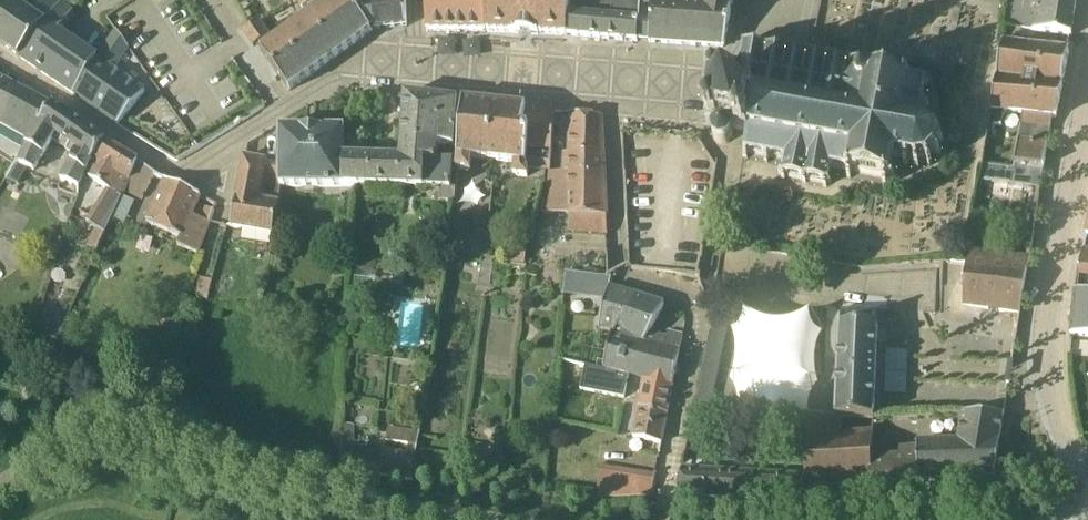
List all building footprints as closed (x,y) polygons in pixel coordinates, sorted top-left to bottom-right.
[(19,57),(63,4),(58,0),(43,0),(33,12),(23,3),(26,0),(0,0),(0,44),(19,57)] [(70,9),(81,1),(80,0),(79,0),(58,0),(63,4),(70,9)] [(342,0),(299,0),(303,8),(309,5),(314,15),(261,53),(288,90),(289,91),(372,31),(359,13),(346,0),(342,0)] [(361,12),(374,30),(407,26),(407,0),(353,0),(361,12)] [(493,32),(491,0),(427,0),(428,26),(428,31),(486,32),(493,32)] [(567,36),(570,15),(572,0),(491,0),(493,32),(514,33),(514,34),(539,35),(539,34),(567,36)] [(576,16),(570,15),(567,36),(637,42),(638,40),(640,20),(641,0),(577,0),(576,16)] [(640,20),(638,40),(650,41),(650,43),(694,46),(700,8),(701,0),(651,0),(650,21),(640,20)] [(700,8),(731,13),(733,0),(701,0),(700,8)] [(1007,27),(1005,42),(1017,44),(1020,29),(1072,36),(1077,0),(1009,0),(1006,27),(1007,27)] [(91,36),(97,27),(69,9),(63,4),(19,57),(119,125),(146,91),(82,48),(91,36)] [(725,48),(731,13),(700,8),(694,46),(725,48)] [(243,31),(254,47),(270,35),(259,20),(243,31)] [(724,85),(715,83),(706,126),(715,127),(714,129),(713,131),(713,133),(713,134),(713,136),(713,138),(714,140),(715,141),(716,143),(718,144),(720,144),(721,145),(723,145),(725,145),(727,144),(729,144),(730,143),(731,141),(732,140),(733,138),(734,136),(734,134),(734,133),(733,131),(747,134),(743,158),(748,159),(748,153),(766,156),(764,163),(768,163),(769,157),(786,160),(783,173),(780,172),(779,176),(782,176),(782,179),(785,179),(786,176),(803,179),(803,183),(806,183),(807,180),(824,183),(823,187),(827,187),(828,184),(831,185),(831,181),(828,180),(831,168),(849,171),(847,178),(851,179),(852,172),(885,178),(883,186),(887,187),(888,179),(896,180),(897,177),(889,175),(892,157),(906,160),(904,167),(908,168),(909,161),(915,161),(915,169),(919,169),(919,161),(925,160),(930,167),(933,164),(929,158),(933,154),(940,157),(942,153),(935,150),(937,144),(944,143),(944,140),(937,140),(934,134),(941,130),(939,126),(932,130),(927,126),(931,120),(927,118),(923,124),(918,124),(921,107),(929,109),(930,105),(922,104),(925,87),(929,87),(929,84),(926,83),(926,79),(923,78),(922,82),(909,80),(910,74),(906,73),(905,79),(872,73),(873,67),(869,67),(869,68),(851,64),(852,59),(848,58),(847,64),(831,61),(832,56),(828,55),(827,60),(811,57),(812,52),(808,51),(807,56),(799,55),(791,53),(792,48),(788,47),(787,53),(770,50),(771,45),(767,44),(766,49),(752,46),(752,41),(749,40),(744,45),(743,51),(739,69),(736,68),(735,72),(732,72),(730,72),(729,73),(727,74),(726,75),(725,77),(724,78),(724,80),(723,82),(724,84),(724,85)] [(1069,52),(1067,51),(1017,44),(1005,42),(1000,41),(996,75),(1063,85),(1069,52)] [(1056,118),(1063,85),(996,75),(991,111),(1020,115),(1018,138),(1048,143),(1052,117),(1056,118)] [(26,145),(27,145),(50,104),(0,77),(0,129),(2,125),(29,140),(26,145)] [(398,160),(342,158),(340,188),(343,188),(343,187),(425,188),(447,188),(447,185),(452,185),(454,161),(438,161),(438,148),(450,149),(455,101),(407,95),(405,95),(398,160)] [(489,162),(496,105),(464,102),(456,170),(470,173),(472,160),(489,162)] [(82,177),(105,140),(53,105),(50,104),(27,145),(29,146),(27,148),(30,150),(23,164),(35,171),(56,135),(78,151),(77,152),(62,181),(68,184),(75,187),(82,177)] [(550,171),(551,160),(556,112),(496,105),(489,162),(514,165),(513,178),(523,179),(525,169),(550,171)] [(569,233),(608,235),(606,191),(603,136),(602,116),(570,113),(568,153),(563,153),(562,171),(552,171),(549,172),(547,201),(543,200),(541,212),(570,214),(569,233)] [(282,187),(340,188),(342,158),(344,129),(280,129),(280,164),(261,161),(257,196),(279,199),(282,187)] [(1040,189),(1048,143),(1018,138),(1014,169),(982,163),(980,179),(1040,189)] [(126,192),(141,163),(105,140),(82,177),(75,187),(76,188),(93,162),(98,166),(89,181),(107,191),(120,198),(124,191),(126,192)] [(257,196),(261,161),(244,158),(234,214),(231,228),(273,235),(277,207),(280,199),(279,199),(257,196)] [(19,185),(29,168),(19,163),(17,161),(6,180),(19,185)] [(141,201),(156,173),(141,163),(126,192),(141,201)] [(198,253),(207,231),(216,211),(201,204),(195,217),(192,215),(197,203),(201,195),(168,180),(145,224),(178,237),(182,239),(180,246),(198,253)] [(97,250),(120,198),(107,191),(88,223),(96,228),(88,246),(97,250)] [(1035,227),(1019,225),(1016,246),(1031,249),(1035,227)] [(525,266),(528,244),(515,242),(511,264),(525,266)] [(969,249),(967,262),(966,269),(964,305),(1020,313),(1030,260),(969,249)] [(1083,251),(1077,279),(1087,281),(1087,252),(1083,251)] [(615,334),(637,296),(610,288),(612,276),(606,277),(565,272),(563,293),(606,297),(599,330),(612,333),(615,334)] [(1087,336),(1087,293),(1075,290),(1071,335),(1087,336)] [(268,295),(266,307),(276,308),(278,296),(268,295)] [(628,376),(650,332),(665,306),(664,305),(637,296),(615,334),(612,333),(602,370),(628,376)] [(360,300),(350,300),(348,323),(358,324),(360,300)] [(168,314),(159,315),(157,323),(162,330),(171,328),(173,320),(168,314)] [(728,321),(715,321),(714,321),(712,330),(710,340),(724,341),(728,321)] [(874,419),(877,348),(878,325),(840,326),(837,417),(841,417),(841,418),(874,419)] [(683,335),(669,332),(667,331),(666,336),(650,332),(628,376),(629,376),(643,380),(672,384),(683,335)] [(629,376),(628,376),(602,370),(585,366),(581,390),(625,398),(629,376)] [(667,413),(672,384),(643,380),(638,406),(667,413)] [(662,444),(667,413),(638,406),(632,437),(662,444)] [(806,478),(806,503),(918,497),(916,479),(994,476),(1004,413),(963,412),(961,444),(921,444),(918,457),(871,455),(871,430),(841,432),(841,418),(841,417),(837,417),(806,417),(805,478),(806,478)] [(413,480),(421,431),(390,428),(387,443),(410,445),(409,451),(383,449),(381,474),(413,480)] [(656,475),(634,471),(614,467),(609,497),(653,495),(656,475)] [(722,498),(727,473),(682,471),(677,496),(722,498)] [(769,501),(770,476),(727,473),(722,498),(769,501)] [(806,478),(805,478),(770,476),(769,501),(806,503),(806,478)]
